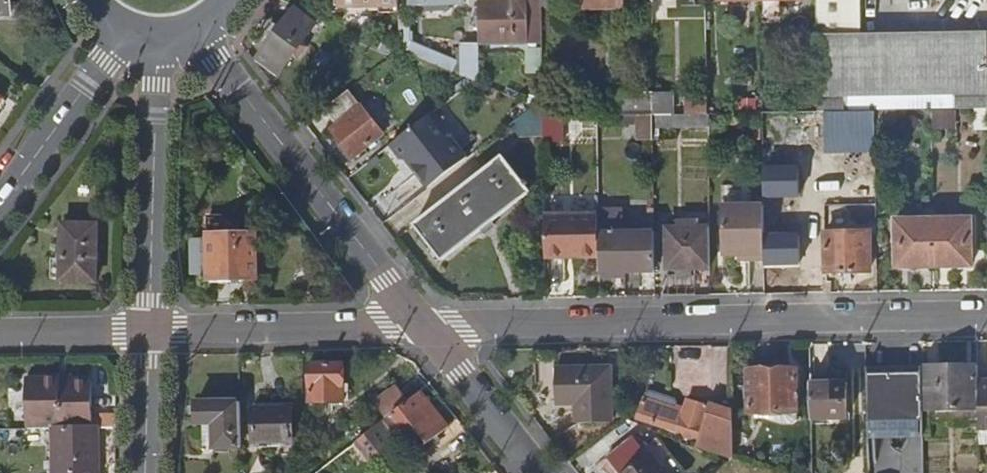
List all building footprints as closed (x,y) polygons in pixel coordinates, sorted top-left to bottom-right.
[(10,13),(0,13),(0,18),(19,18),(19,0),(10,0),(10,13)] [(0,13),(10,13),(10,0),(0,0),(0,13)] [(462,0),(408,0),(408,3),(410,5),(413,5),(434,5),(435,10),(446,10),(446,4),(462,5),(462,0)] [(540,8),(540,2),(525,3),(525,0),(477,0),(477,4),(478,47),(541,46),(540,8)] [(540,2),(540,8),(565,8),(565,0),(540,0),(540,2)] [(651,3),(651,0),(581,0),(581,10),(596,9),(597,16),(610,15),(609,9),(620,8),(620,3),(651,3)] [(816,44),(860,44),(859,0),(816,0),(816,44)] [(322,14),(295,3),(281,24),(277,21),(272,23),(269,28),(269,32),(273,35),(256,59),(279,75),(322,14)] [(860,44),(816,44),(817,112),(875,111),(931,110),(951,109),(986,109),(986,42),(860,44)] [(460,76),(479,84),(478,51),(460,52),(460,76)] [(387,135),(351,88),(319,113),(332,130),(340,124),(362,153),(387,135)] [(642,114),(652,114),(652,93),(642,93),(642,114)] [(652,114),(672,114),(671,93),(652,93),(652,114)] [(470,155),(437,109),(392,141),(425,187),(470,155)] [(542,136),(542,116),(542,112),(536,109),(516,124),(523,135),(542,136)] [(951,109),(931,110),(931,125),(950,125),(951,109)] [(875,111),(817,112),(817,134),(838,133),(837,126),(863,125),(876,125),(875,111)] [(708,125),(708,113),(672,114),(652,114),(653,127),(708,125)] [(653,139),(653,127),(652,114),(642,114),(637,114),(638,139),(653,139)] [(516,124),(503,134),(511,144),(523,135),(516,124)] [(876,141),(876,125),(863,125),(863,141),(876,141)] [(506,157),(415,222),(444,259),(483,230),(486,233),(498,225),(495,221),(534,193),(530,188),(532,186),(529,182),(526,184),(506,157)] [(765,258),(764,209),(722,210),(723,254),(749,253),(749,258),(765,258)] [(600,257),(599,231),(599,213),(543,214),(544,258),(600,257)] [(934,219),(935,266),(974,266),(973,218),(934,219)] [(897,267),(935,266),(934,219),(897,219),(897,267)] [(65,220),(63,275),(98,276),(100,221),(65,220)] [(710,267),(710,221),(678,222),(678,227),(667,228),(667,268),(710,267)] [(804,227),(805,267),(827,267),(827,273),(871,272),(869,231),(826,232),(826,227),(804,227)] [(210,277),(259,277),(260,232),(211,231),(210,277)] [(655,270),(655,231),(599,231),(600,257),(600,271),(655,270)] [(191,237),(192,277),(205,277),(204,236),(191,237)] [(344,361),(311,362),(312,401),(344,401),(344,389),(350,390),(351,382),(344,382),(344,361)] [(610,366),(554,367),(554,397),(578,396),(578,419),(610,419),(610,366)] [(797,367),(749,367),(750,411),(755,411),(755,418),(767,418),(784,424),(794,424),(798,419),(797,367)] [(923,369),(924,412),(978,411),(977,380),(977,367),(923,369)] [(34,397),(34,418),(93,417),(93,375),(61,376),(61,372),(25,373),(26,397),(34,397)] [(923,372),(869,372),(869,436),(923,436),(923,372)] [(978,426),(986,426),(986,380),(977,380),(978,411),(978,426)] [(847,383),(810,385),(811,421),(847,420),(847,383)] [(398,384),(375,401),(386,418),(409,400),(398,384)] [(450,428),(422,392),(357,442),(372,462),(409,433),(425,454),(442,441),(438,436),(450,428)] [(697,444),(735,457),(734,412),(694,397),(688,411),(648,397),(645,403),(644,405),(638,403),(635,412),(641,414),(641,417),(700,438),(697,444)] [(244,445),(243,402),(198,402),(199,423),(216,423),(216,446),(244,445)] [(292,406),(257,408),(257,441),(292,440),(292,406)] [(100,426),(55,426),(55,472),(100,472),(100,426)] [(607,452),(621,470),(618,472),(619,472),(665,472),(648,450),(646,452),(632,433),(607,452)]
